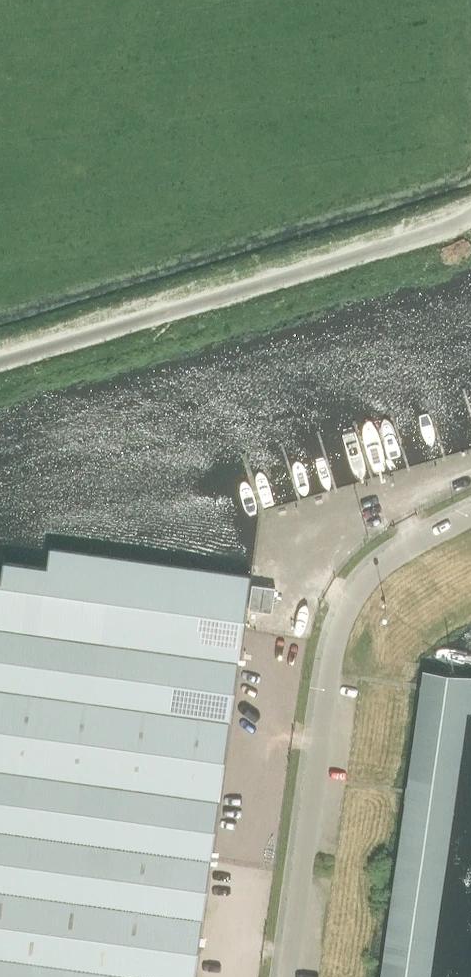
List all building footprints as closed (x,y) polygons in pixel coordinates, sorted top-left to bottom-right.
[(211,858),(219,799),(230,720),(238,660),(243,629),(250,576),(49,547),(46,567),(3,561),(0,580),(0,829),(211,858)] [(253,584),(250,608),(273,612),(276,587),(253,584)] [(382,976),(431,976),(470,695),(470,673),(425,667),(382,976)] [(203,917),(211,860),(211,858),(0,829),(0,976),(194,976),(203,917)]
